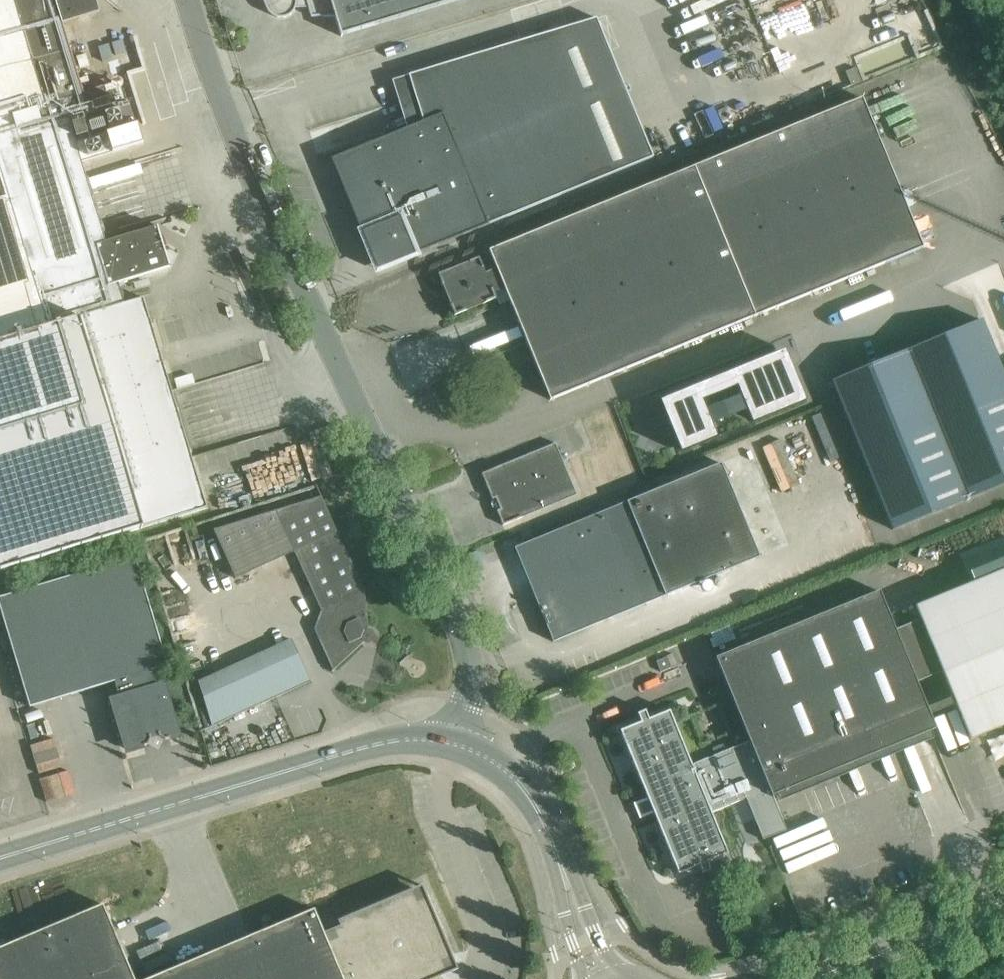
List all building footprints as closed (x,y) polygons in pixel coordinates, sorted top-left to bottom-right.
[(207,507),(144,296),(124,302),(118,282),(170,266),(158,224),(106,240),(76,142),(120,128),(123,123),(111,83),(83,92),(62,22),(99,11),(96,0),(0,0),(0,570),(207,507)] [(456,0),(264,0),(266,4),(269,10),(271,13),(275,16),(279,17),(283,17),(288,15),(292,12),(294,10),(296,7),(308,6),(311,16),(335,15),(341,35),(456,0)] [(883,43),(855,53),(864,75),(941,46),(926,7),(917,10),(913,0),(892,0),(893,4),(872,12),(883,43)] [(332,158),(363,234),(369,233),(382,264),(401,256),(403,259),(652,155),(597,16),(408,74),(423,121),(332,158)] [(550,399),(741,321),(923,246),(862,96),(488,250),(495,268),(486,272),(479,256),(438,273),(455,314),(496,297),(494,292),(505,288),(550,399)] [(831,379),(894,528),(1003,483),(1003,376),(980,318),(831,379)] [(785,349),(661,401),(682,451),(806,400),(785,349)] [(261,362),(261,350),(232,351),(232,363),(261,362)] [(779,491),(807,479),(788,434),(760,446),(779,491)] [(577,494),(564,460),(556,442),(482,472),(493,498),(496,497),(501,508),(497,509),(503,524),(577,494)] [(553,641),(665,595),(759,555),(721,462),(626,501),(515,547),(553,641)] [(314,628),(332,671),(364,641),(369,628),(365,589),(322,495),(276,509),(294,550),(321,608),(314,628)] [(162,645),(135,556),(0,597),(0,607),(30,706),(114,681),(119,697),(113,699),(128,750),(148,744),(151,738),(150,734),(158,732),(159,735),(165,739),(178,735),(163,684),(158,686),(153,669),(168,665),(162,645)] [(916,605),(963,720),(971,739),(1003,725),(1003,569),(916,605)] [(879,591),(716,658),(731,693),(750,740),(769,788),(772,795),(876,752),(935,728),(879,591)] [(901,638),(913,636),(911,622),(899,624),(901,638)] [(277,634),(185,677),(208,725),(300,682),(277,634)] [(667,656),(657,660),(661,671),(672,667),(667,656)] [(641,721),(621,730),(649,799),(638,803),(642,814),(653,810),(679,872),(699,864),(703,872),(711,869),(707,861),(728,852),(712,811),(769,788),(750,740),(726,750),(723,743),(713,747),(716,754),(692,764),(670,709),(649,718),(646,709),(638,713),(641,721)] [(421,977),(428,972),(432,965),(437,956),(438,946),(437,936),(435,929),(441,927),(426,893),(418,896),(414,888),(343,918),(345,923),(324,932),(314,908),(146,978),(418,978),(421,977)] [(0,947),(0,978),(135,978),(103,903),(0,947)]
